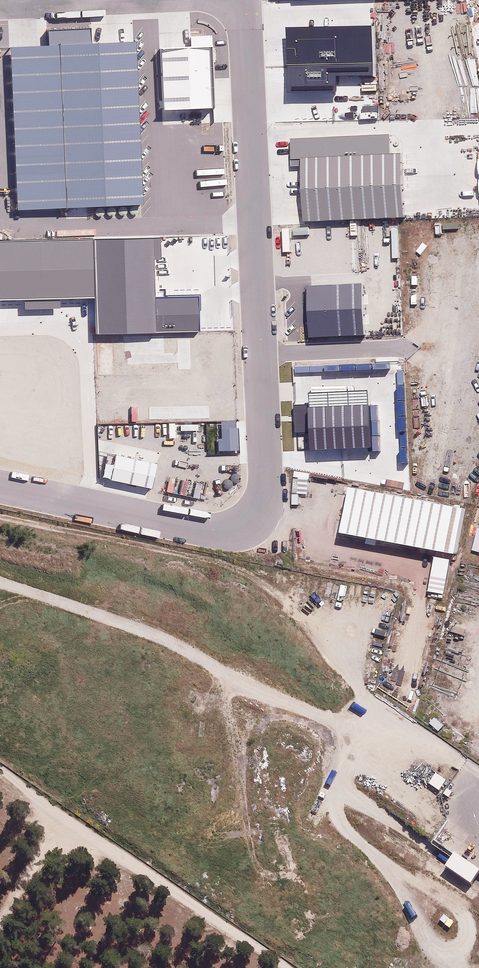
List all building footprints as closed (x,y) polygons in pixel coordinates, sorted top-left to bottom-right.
[(371,26),(286,28),(287,92),(335,91),(334,75),(371,75),(371,26)] [(163,49),(166,108),(216,105),(213,35),(189,36),(189,48),(163,49)] [(143,206),(134,39),(1,46),(9,213),(143,206)] [(295,164),(300,225),(398,219),(394,157),(295,164)] [(0,241),(0,300),(95,297),(93,238),(0,241)] [(161,238),(96,240),(99,334),(200,331),(199,296),(155,297),(154,259),(161,259),(161,238)] [(361,284),(307,287),(309,339),(363,336),(361,284)] [(308,450),(372,448),(370,404),(295,407),(296,434),(307,433),(308,450)] [(344,489),(337,536),(455,554),(462,508),(344,489)] [(476,529),(470,553),(478,555),(478,530),(476,529)] [(446,780),(435,773),(427,786),(438,792),(446,780)] [(454,854),(444,867),(470,886),(478,873),(478,872),(454,854)]
